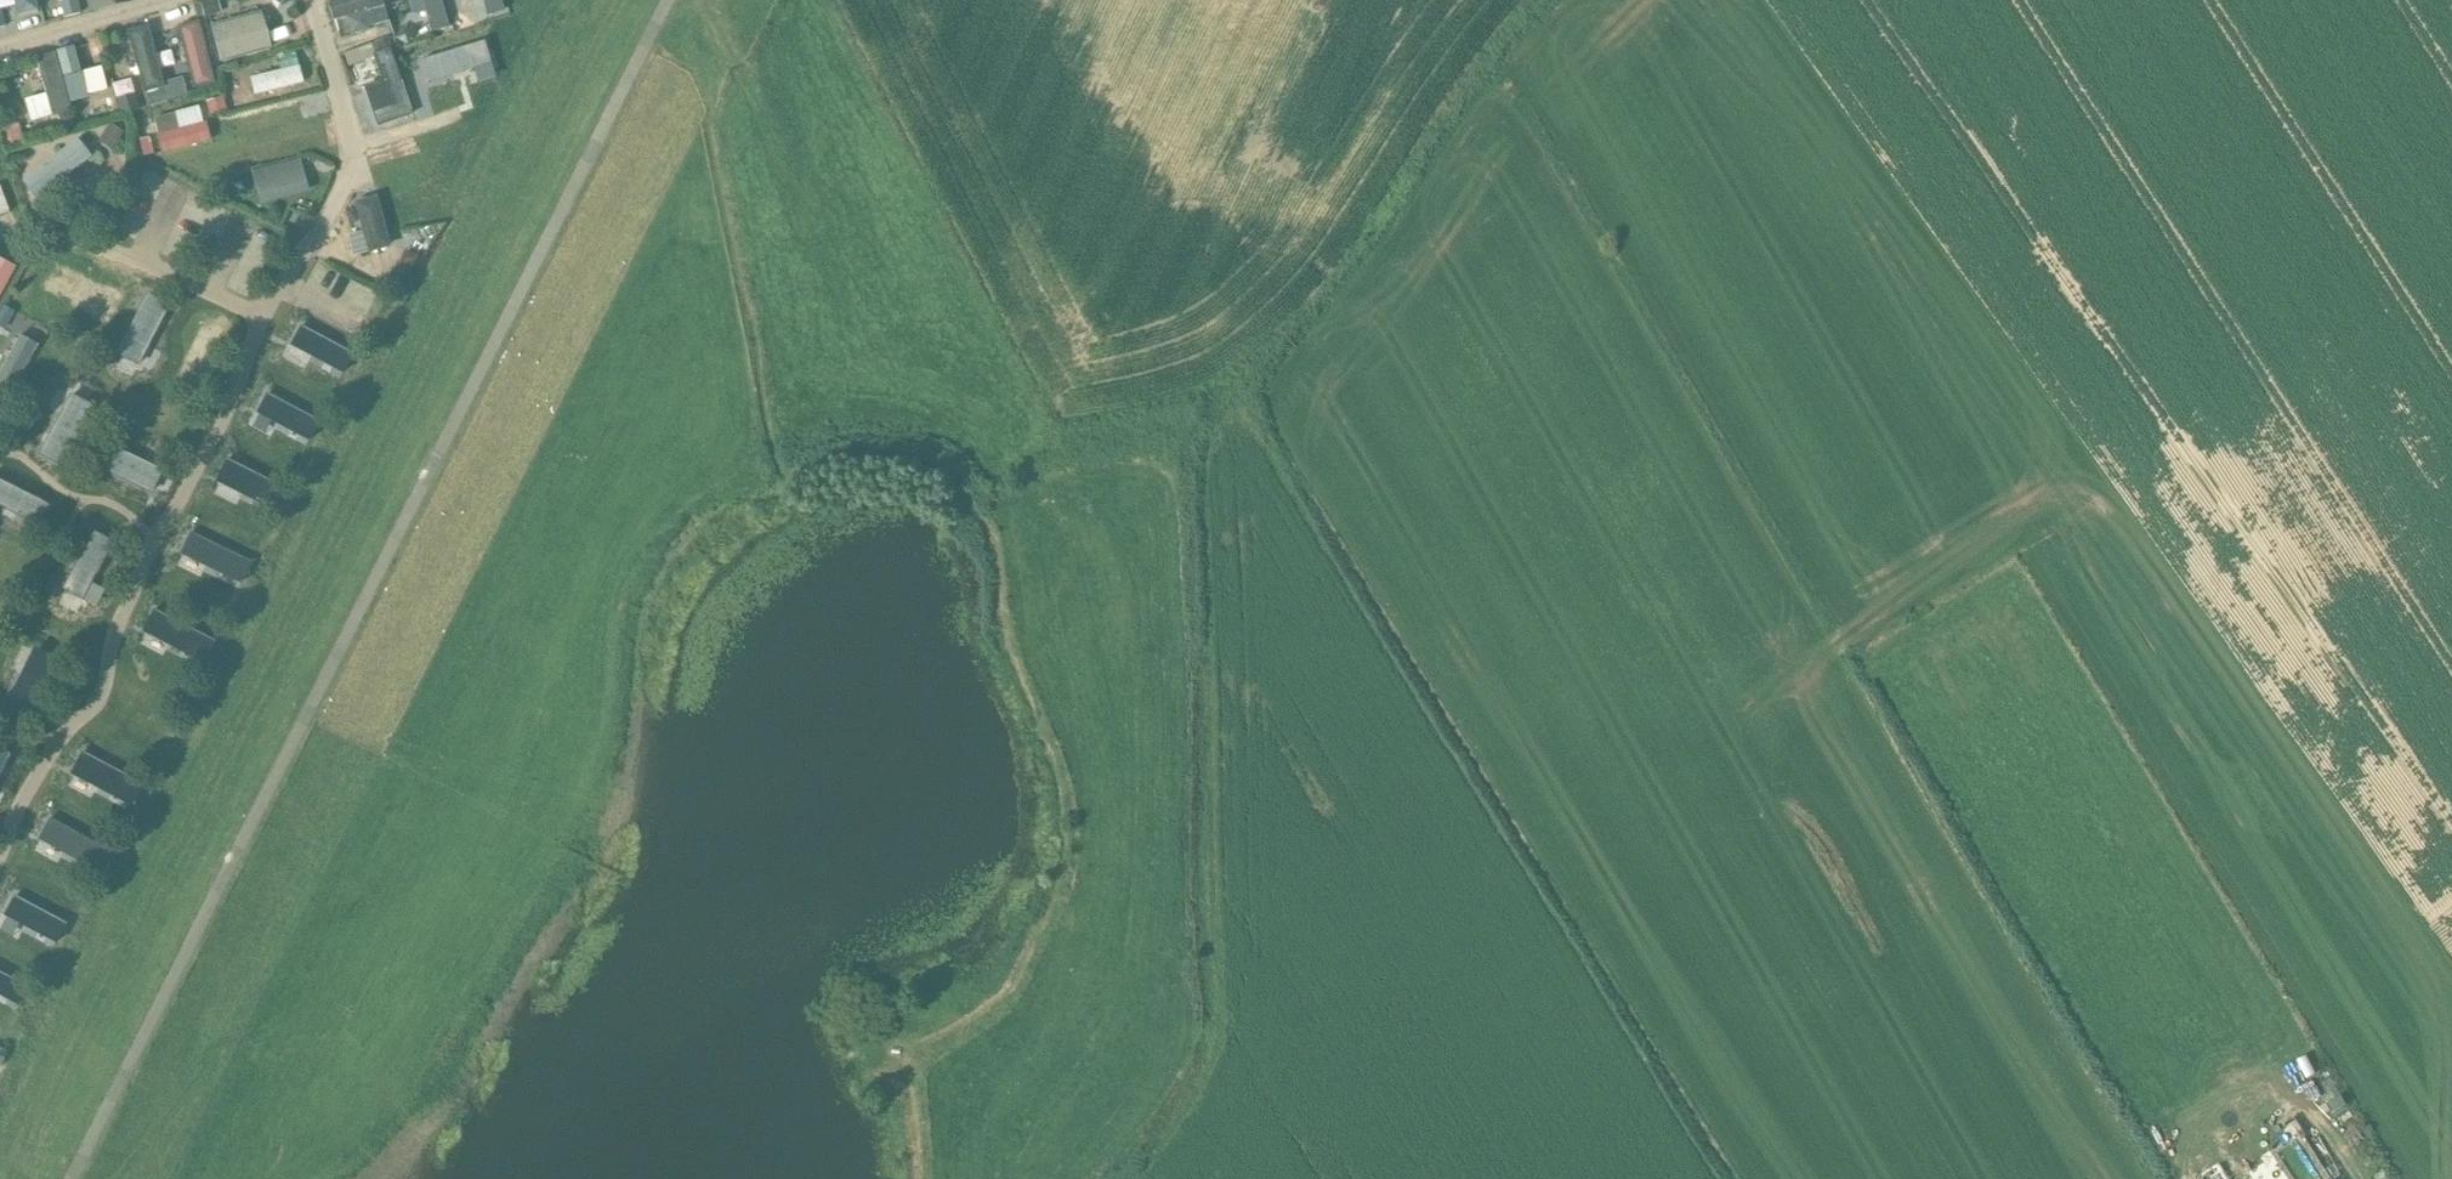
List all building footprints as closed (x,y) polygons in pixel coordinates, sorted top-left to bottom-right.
[(36,0),(15,0),(17,12),(37,7),(36,0)] [(60,2),(64,17),(80,13),(77,0),(68,0),(60,2)] [(201,2),(205,18),(222,13),(219,0),(209,0),(201,2)] [(328,1),(333,21),(366,12),(370,27),(388,22),(382,0),(331,0),(328,1)] [(432,32),(449,27),(441,0),(423,0),(432,32)] [(487,15),(504,10),(501,0),(482,0),(487,15)] [(268,49),(258,10),(211,22),(221,62),(268,49)] [(458,12),(452,23),(463,29),(475,25),(475,22),(458,12)] [(213,78),(196,17),(175,22),(192,84),(213,78)] [(165,83),(148,21),(127,27),(143,88),(165,83)] [(401,28),(395,39),(406,45),(412,34),(401,28)] [(390,37),(375,42),(378,52),(390,48),(393,47),(390,37)] [(99,38),(89,41),(93,56),(104,54),(99,38)] [(484,41),(421,61),(428,84),(491,64),(484,41)] [(384,87),(366,93),(377,127),(413,115),(390,48),(378,52),(373,54),(384,87)] [(59,55),(70,99),(107,89),(101,66),(83,71),(82,71),(77,50),(59,55)] [(56,56),(37,60),(46,94),(25,100),(30,118),(70,107),(56,56)] [(302,83),(297,66),(248,78),(252,96),(302,83)] [(134,94),(117,98),(122,114),(139,109),(134,94)] [(224,96),(206,101),(210,114),(227,109),(224,96)] [(71,113),(59,115),(62,128),(74,125),(71,113)] [(209,139),(205,122),(155,134),(159,151),(209,139)] [(0,127),(0,129),(4,146),(23,142),(19,123),(0,127)] [(112,124),(102,138),(114,146),(123,132),(112,124)] [(149,137),(139,140),(144,157),(154,154),(149,137)] [(77,139),(22,182),(37,201),(92,158),(77,139)] [(309,193),(305,175),(255,187),(259,205),(309,193)] [(362,232),(349,236),(355,255),(368,251),(368,253),(390,247),(375,197),(354,204),(362,232)] [(272,203),(266,216),(278,221),(281,214),(279,207),(272,203)] [(16,267),(0,258),(0,296),(16,267)] [(147,294),(116,355),(139,367),(170,305),(147,294)] [(0,311),(0,325),(5,328),(15,312),(4,305),(0,311)] [(301,326),(290,347),(342,375),(353,354),(301,326)] [(0,371),(0,386),(12,392),(39,345),(21,335),(0,371)] [(267,393),(256,414),(310,443),(321,422),(267,393)] [(71,394),(40,455),(63,467),(94,406),(71,394)] [(102,442),(91,464),(153,494),(163,472),(102,442)] [(227,459),(215,482),(276,513),(288,489),(227,459)] [(7,510),(6,511),(39,528),(50,506),(0,480),(0,506),(7,510)] [(92,531),(62,590),(84,601),(96,576),(97,576),(114,543),(92,531)] [(190,533),(180,555),(242,585),(253,562),(190,533)] [(153,610),(142,633),(204,665),(216,642),(153,610)] [(34,648),(2,713),(26,725),(58,659),(34,648)] [(12,755),(0,749),(0,779),(12,755)] [(82,752),(70,775),(132,808),(144,785),(82,752)] [(50,819),(38,841),(99,873),(110,851),(50,819)] [(14,896),(3,916),(56,944),(67,924),(14,896)] [(18,1006),(28,987),(0,972),(0,997),(18,1006)]
